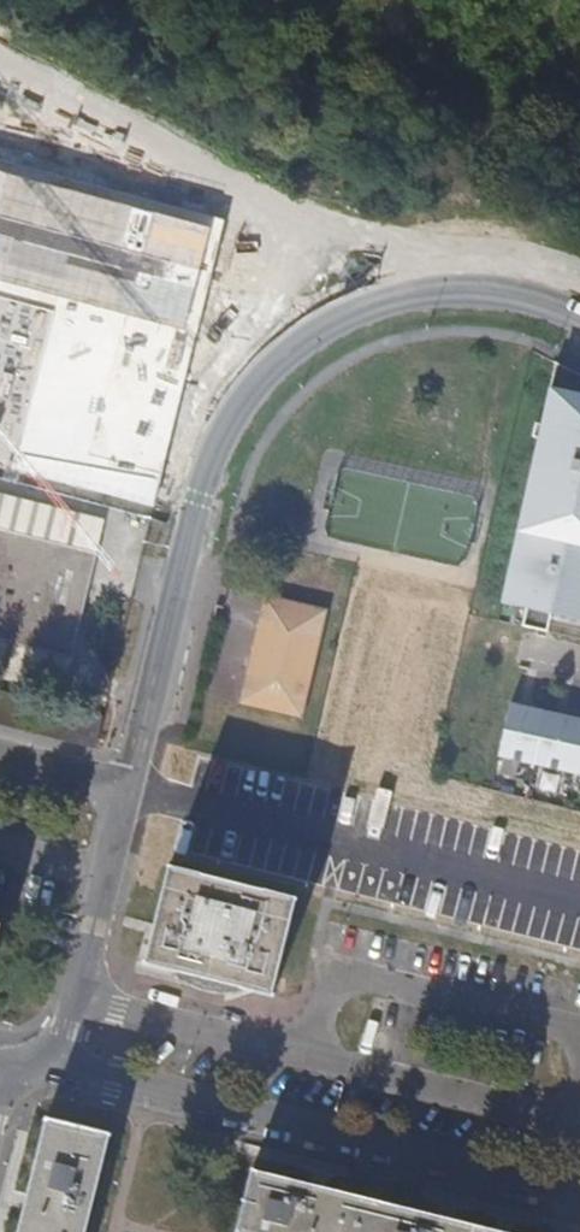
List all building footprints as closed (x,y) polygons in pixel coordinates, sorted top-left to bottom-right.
[(52,308),(7,479),(152,518),(233,213),(0,151),(0,294),(52,308)] [(557,388),(509,603),(579,619),(579,393),(557,388)] [(0,530),(0,636),(71,654),(95,554),(0,530)] [(330,610),(268,597),(242,704),(304,719),(330,610)] [(512,701),(500,755),(579,773),(579,716),(512,701)] [(296,899),(169,866),(144,965),(272,998),(296,899)] [(47,1118),(18,1231),(84,1231),(109,1133),(47,1118)] [(249,1170),(234,1231),(235,1231),(499,1231),(249,1170)]
